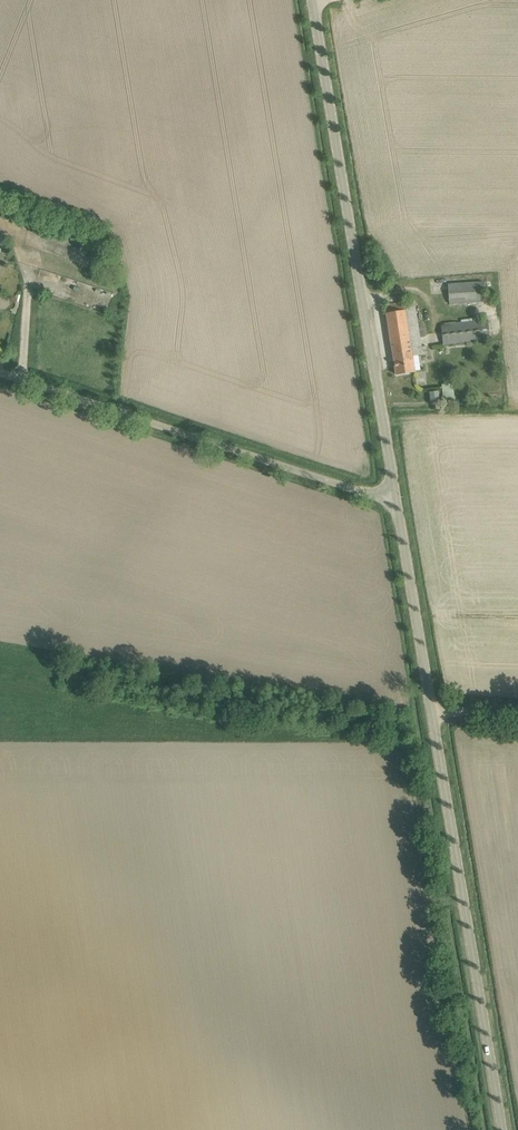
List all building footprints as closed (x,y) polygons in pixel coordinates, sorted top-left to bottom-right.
[(449,285),(449,304),(485,301),(484,282),(449,285)] [(385,298),(397,375),(424,370),(422,355),(423,354),(427,353),(426,346),(422,347),(414,301),(401,303),(400,300),(398,300),(397,296),(385,298)] [(441,325),(443,345),(489,340),(487,320),(441,325)] [(454,383),(442,383),(443,401),(454,401),(454,383)] [(430,393),(432,404),(440,402),(439,391),(430,393)]
